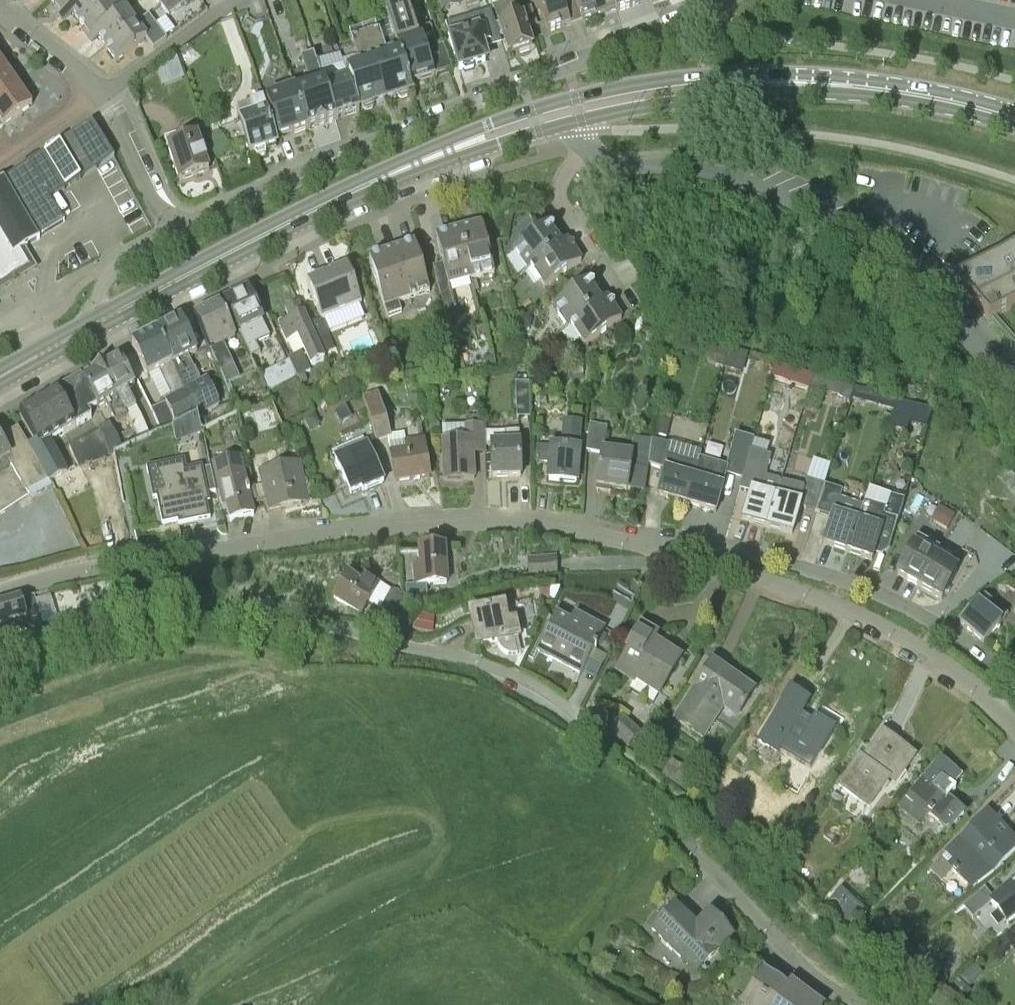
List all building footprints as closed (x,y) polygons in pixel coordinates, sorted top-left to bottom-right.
[(69,9),(81,0),(51,0),(50,1),(61,15),(69,9)] [(69,9),(79,23),(109,1),(109,2),(111,0),(81,0),(69,9)] [(173,13),(189,1),(188,0),(169,0),(162,6),(169,16),(173,13)] [(443,47),(425,53),(421,42),(418,43),(403,0),(377,0),(392,43),(410,92),(412,91),(410,85),(434,77),(451,71),(443,47)] [(506,5),(504,0),(492,0),(509,55),(520,52),(520,54),(529,51),(529,49),(532,48),(523,21),(522,21),(516,1),(506,5)] [(580,16),(574,0),(536,0),(548,32),(570,24),(569,20),(580,16)] [(580,16),(582,19),(582,22),(605,13),(616,9),(615,6),(613,0),(574,0),(580,16)] [(615,6),(616,9),(617,11),(640,3),(638,0),(613,0),(615,6)] [(120,16),(109,2),(109,1),(79,23),(90,37),(95,33),(96,34),(120,16)] [(531,6),(525,8),(528,17),(534,15),(531,6)] [(120,16),(96,34),(106,48),(135,27),(133,24),(124,13),(120,16)] [(526,18),(530,27),(539,24),(536,15),(526,18)] [(106,48),(116,62),(146,40),(153,50),(167,40),(149,16),(135,27),(106,48)] [(410,92),(392,43),(383,46),(376,26),(362,31),(365,40),(374,64),(386,100),(397,97),(401,99),(407,97),(409,93),(410,92)] [(480,27),(448,36),(458,71),(463,70),(465,73),(473,70),(474,67),(489,62),(486,49),(484,45),(493,42),(488,27),(481,29),(480,27)] [(359,70),(346,74),(349,82),(359,109),(362,108),(366,111),(373,109),(374,104),(386,100),(374,64),(365,40),(362,31),(348,36),(351,45),(355,58),(359,70)] [(304,72),(289,77),(294,89),(292,90),(295,97),(306,130),(316,127),(317,127),(326,124),(336,120),(325,90),(324,87),(320,75),(316,63),(314,57),(312,58),(300,62),(304,72)] [(159,68),(165,85),(187,77),(181,59),(159,68)] [(18,86),(3,65),(0,68),(0,99),(18,86)] [(341,67),(320,75),(324,87),(325,90),(336,120),(360,112),(359,109),(349,82),(346,74),(343,66),(341,67)] [(279,94),(265,100),(267,106),(279,140),(306,130),(295,97),(292,90),(289,82),(277,87),(279,94)] [(0,99),(0,122),(3,127),(32,106),(31,105),(18,86),(0,99)] [(261,105),(237,114),(251,156),(254,155),(257,159),(266,156),(265,151),(276,147),(261,105)] [(93,123),(29,165),(44,190),(44,192),(109,150),(110,149),(93,123)] [(209,171),(194,129),(164,139),(179,182),(209,171)] [(32,261),(24,249),(40,239),(39,237),(62,223),(44,192),(44,190),(29,165),(4,182),(0,184),(0,281),(32,261)] [(470,279),(494,272),(481,227),(458,233),(470,279)] [(530,267),(561,246),(547,227),(512,249),(526,270),(530,267)] [(449,285),(470,279),(458,233),(435,240),(443,266),(434,269),(441,295),(446,294),(449,285)] [(530,267),(543,288),(581,262),(567,241),(561,246),(530,267)] [(390,255),(369,261),(370,266),(384,306),(387,317),(402,312),(398,301),(429,290),(415,246),(390,255)] [(989,319),(1014,306),(1014,250),(1014,251),(1010,253),(979,269),(954,281),(989,319)] [(321,320),(361,303),(347,268),(307,284),(321,320)] [(564,326),(569,323),(601,304),(588,284),(552,307),(564,326)] [(249,292),(224,304),(239,335),(241,334),(251,357),(260,353),(255,343),(259,342),(270,336),(263,323),(261,318),(249,292)] [(583,344),(621,319),(607,299),(601,304),(569,323),(583,344)] [(310,366),(325,359),(310,325),(308,321),(307,322),(307,321),(298,303),(286,310),(290,321),(279,326),(287,342),(297,338),(310,366)] [(219,306),(194,318),(212,353),(227,383),(239,377),(225,348),(225,346),(237,340),(219,306)] [(529,329),(532,320),(529,314),(518,318),(524,331),(529,329)] [(180,321),(156,333),(172,365),(171,365),(184,391),(185,392),(197,416),(219,406),(208,382),(207,379),(200,382),(188,357),(197,352),(180,321)] [(154,334),(132,345),(134,350),(148,377),(149,377),(158,372),(170,394),(172,398),(165,402),(165,404),(151,410),(162,432),(176,425),(177,425),(197,416),(185,392),(184,391),(171,365),(172,365),(156,333),(154,334)] [(701,351),(726,358),(729,349),(704,341),(701,351)] [(532,344),(524,345),(526,352),(533,350),(532,344)] [(747,354),(729,349),(726,358),(724,368),(741,373),(747,354)] [(301,351),(288,358),(297,377),(298,376),(304,374),(310,371),(301,351)] [(536,363),(533,351),(526,352),(529,365),(536,363)] [(484,357),(485,368),(494,368),(493,356),(484,357)] [(119,358),(101,368),(117,398),(125,412),(128,419),(131,424),(134,430),(141,442),(152,437),(142,419),(136,406),(130,396),(128,392),(136,388),(119,358)] [(260,374),(267,390),(295,377),(288,361),(260,374)] [(777,364),(773,377),(788,382),(808,389),(810,389),(813,374),(792,369),(777,364)] [(117,425),(128,419),(101,368),(84,378),(100,407),(106,404),(117,425)] [(307,381),(304,374),(298,376),(302,384),(307,381)] [(810,389),(828,393),(844,400),(850,402),(851,399),(855,386),(853,385),(824,377),(813,374),(810,389)] [(84,378),(55,395),(74,429),(92,419),(89,413),(100,407),(84,378)] [(517,386),(518,417),(529,416),(528,386),(517,386)] [(855,386),(851,399),(879,408),(883,395),(855,386)] [(66,426),(69,431),(74,429),(55,395),(19,415),(36,443),(29,447),(49,481),(64,473),(45,438),(66,426)] [(914,404),(896,399),(893,412),(889,425),(907,430),(909,425),(926,430),(932,410),(914,404)] [(381,402),(365,406),(376,442),(391,438),(381,402)] [(655,435),(667,438),(672,414),(661,411),(659,420),(658,420),(655,435)] [(321,425),(315,414),(304,420),(310,431),(321,425)] [(465,425),(442,426),(443,440),(444,480),(474,479),(473,455),(485,454),(484,425),(478,425),(477,415),(465,416),(465,425)] [(175,431),(181,446),(207,436),(201,420),(175,431)] [(536,447),(535,463),(550,465),(549,481),(576,483),(579,450),(581,423),(562,422),(560,449),(551,448),(536,447)] [(122,450),(116,438),(109,424),(71,444),(82,466),(115,453),(122,450)] [(607,429),(589,427),(586,452),(602,454),(603,454),(607,429)] [(0,438),(0,439),(9,455),(11,457),(8,459),(27,493),(49,481),(29,447),(18,428),(0,438)] [(141,442),(134,430),(116,438),(122,450),(141,442)] [(492,478),(521,477),(519,433),(505,433),(505,445),(491,445),(492,478)] [(727,472),(743,476),(750,451),(754,440),(736,434),(727,467),(728,467),(727,472)] [(8,459),(11,457),(9,455),(0,439),(0,464),(8,459)] [(408,451),(391,454),(395,483),(430,477),(424,439),(407,442),(408,451)] [(649,466),(652,442),(634,440),(631,458),(603,454),(602,454),(597,486),(626,491),(627,489),(644,492),(649,466)] [(665,456),(668,446),(652,442),(649,466),(665,470),(657,496),(684,504),(692,477),(695,478),(699,465),(665,456)] [(347,458),(336,463),(341,473),(346,484),(351,496),(361,492),(363,494),(379,487),(384,485),(384,483),(372,459),(367,447),(346,457),(347,458)] [(780,481),(765,477),(771,458),(750,451),(743,476),(740,487),(750,491),(742,520),(766,527),(780,481)] [(241,460),(214,466),(224,506),(227,505),(230,521),(253,515),(254,515),(241,460)] [(299,462),(260,472),(269,512),(301,505),(300,498),(307,497),(299,462)] [(186,465),(158,471),(163,497),(158,498),(164,525),(178,522),(179,526),(211,520),(207,504),(210,503),(203,466),(187,469),(186,465)] [(723,486),(727,472),(699,465),(695,478),(692,477),(684,504),(716,513),(723,486)] [(1014,478),(1014,474),(1010,467),(1001,475),(1001,478),(1007,485),(1014,478)] [(1007,485),(1005,486),(1014,498),(1014,497),(1014,478),(1007,485)] [(816,511),(824,486),(806,480),(804,488),(780,481),(766,527),(792,535),(800,506),(816,511)] [(838,506),(842,492),(824,486),(816,511),(832,517),(823,544),(849,553),(859,521),(843,516),(845,509),(838,506)] [(859,521),(849,553),(872,561),(874,555),(881,533),(893,537),(904,501),(903,501),(905,495),(892,492),(891,497),(887,511),(865,504),(864,505),(864,506),(863,508),(861,515),(859,521)] [(938,507),(930,521),(947,531),(955,516),(938,507)] [(919,587),(940,552),(917,540),(913,548),(911,548),(897,574),(919,587)] [(427,585),(447,583),(444,551),(419,553),(420,568),(415,568),(416,585),(406,586),(407,598),(427,596),(427,585)] [(956,575),(955,574),(961,563),(940,552),(919,587),(942,600),(956,575)] [(530,579),(556,578),(555,558),(529,560),(530,579)] [(362,615),(368,604),(378,610),(380,607),(394,615),(403,598),(365,575),(360,585),(346,577),(334,599),(362,615)] [(539,597),(549,598),(550,590),(540,590),(539,597)] [(0,607),(0,639),(31,629),(43,625),(36,601),(35,597),(34,596),(22,600),(0,607)] [(985,610),(991,603),(984,597),(978,604),(977,604),(960,624),(983,644),(1000,624),(985,610)] [(516,629),(537,625),(532,599),(502,605),(503,609),(472,615),(476,636),(481,635),(483,645),(497,643),(500,649),(504,653),(511,655),(517,655),(514,639),(518,638),(516,629)] [(580,675),(592,653),(604,631),(575,616),(570,624),(555,616),(536,652),(580,675)] [(412,632),(428,634),(430,618),(423,617),(412,632)] [(637,681),(658,696),(680,659),(652,642),(656,635),(641,626),(614,672),(635,685),(637,681)] [(596,644),(602,647),(607,638),(601,635),(596,644)] [(696,687),(673,720),(703,741),(724,711),(726,707),(737,715),(754,691),(712,663),(711,663),(707,670),(701,679),(696,687)] [(788,739),(817,756),(834,729),(815,717),(812,722),(800,715),(808,702),(790,690),(758,742),(779,754),(788,739)] [(628,746),(640,733),(622,717),(611,731),(628,746)] [(860,758),(838,787),(869,810),(890,781),(899,768),(904,771),(914,757),(882,733),(869,751),(862,760),(860,758)] [(663,774),(687,791),(692,783),(682,776),(686,770),(673,761),(663,774)] [(951,787),(959,778),(940,761),(899,808),(919,825),(929,813),(931,814),(932,813),(940,820),(938,822),(948,831),(963,815),(946,800),(955,790),(951,787)] [(727,817),(733,822),(738,817),(732,812),(727,817)] [(946,854),(947,855),(952,860),(947,865),(949,867),(953,871),(960,879),(966,886),(976,877),(982,883),(1014,850),(1014,841),(1007,834),(999,842),(990,834),(999,825),(987,814),(946,854)] [(990,902),(1005,922),(1014,915),(1014,882),(990,902)] [(850,928),(864,914),(841,891),(827,905),(850,928)] [(651,929),(694,974),(732,936),(714,917),(699,931),(675,906),(651,929)] [(973,965),(958,980),(967,989),(982,974),(973,965)] [(742,1002),(746,1004),(805,1004),(799,1001),(804,994),(789,984),(785,981),(768,967),(763,974),(742,1002)]
